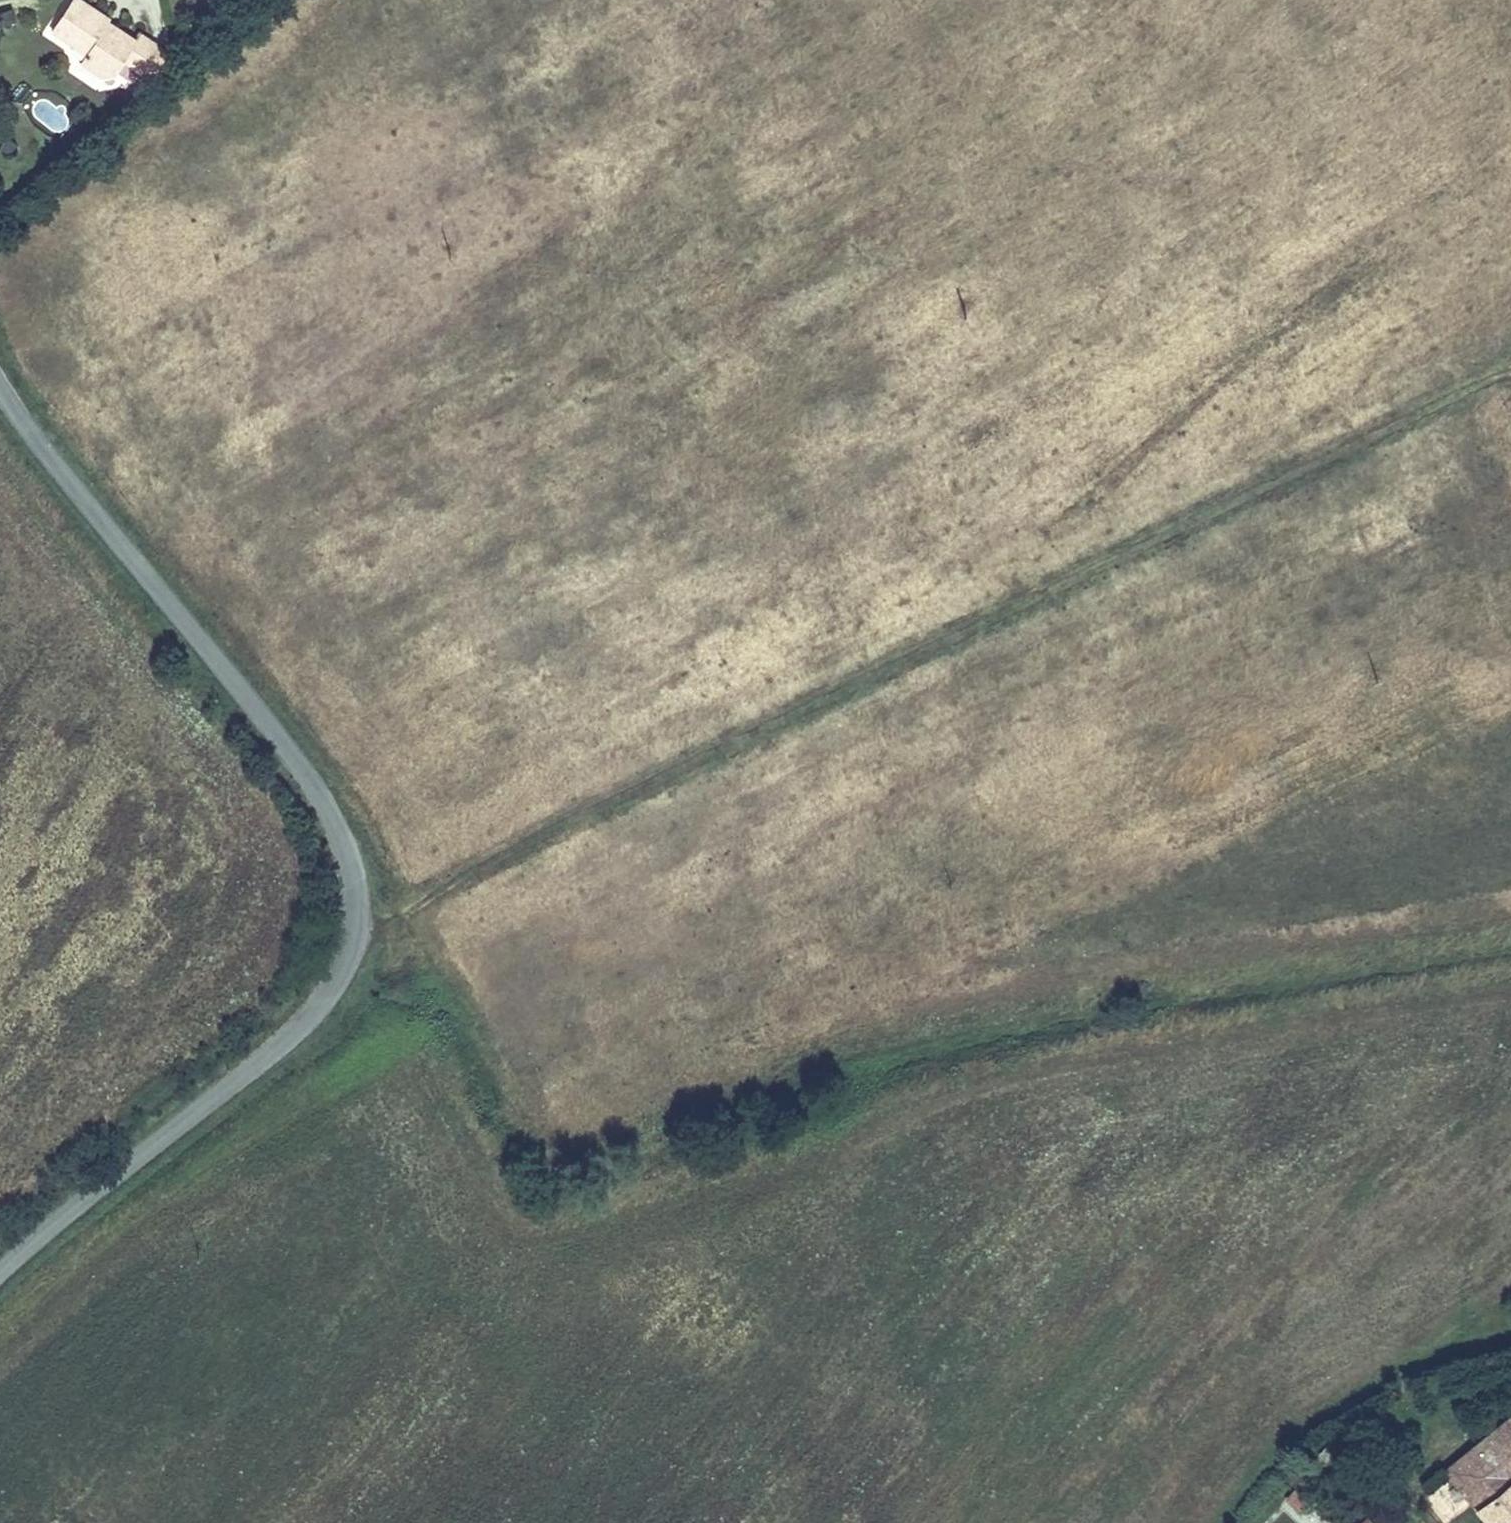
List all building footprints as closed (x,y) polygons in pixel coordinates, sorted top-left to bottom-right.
[(111,20),(113,16),(87,0),(64,0),(41,36),(74,56),(81,65),(104,79),(118,73),(149,70),(161,72),(173,50),(141,30),(137,36),(111,20)] [(1444,1471),(1486,1522),(1510,1522),(1510,1414),(1444,1471)] [(1325,1448),(1318,1457),(1326,1463),(1333,1454),(1325,1448)] [(1295,1489),(1284,1502),(1298,1513),(1309,1500),(1295,1489)]
